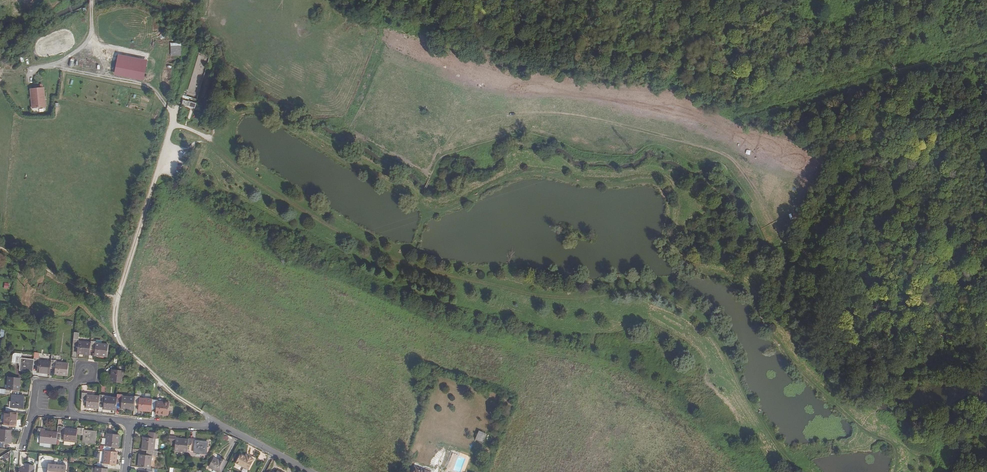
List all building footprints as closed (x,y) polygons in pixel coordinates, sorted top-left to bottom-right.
[(170,43),(170,56),(181,56),(180,43),(170,43)] [(114,77),(143,82),(147,63),(118,57),(116,67),(114,77)] [(45,107),(44,86),(32,87),(29,87),(31,108),(45,107)] [(182,104),(195,108),(197,103),(184,99),(182,104)] [(882,312),(885,305),(877,301),(874,308),(882,312)] [(74,332),(73,346),(78,346),(77,353),(89,355),(90,348),(91,343),(78,341),(79,333),(74,332)] [(91,343),(90,348),(95,348),(94,355),(107,357),(108,344),(96,343),(96,341),(91,340),(91,343)] [(50,367),(51,361),(38,360),(39,356),(34,355),(34,360),(33,365),(38,365),(37,372),(50,373),(50,367)] [(19,370),(32,371),(33,365),(34,360),(21,358),(21,357),(17,356),(16,363),(20,363),(19,370)] [(51,361),(50,367),(56,368),(55,374),(67,375),(69,364),(56,362),(57,358),(53,357),(53,360),(51,360),(51,361)] [(124,371),(126,371),(126,366),(119,365),(119,370),(112,369),(111,383),(122,384),(123,375),(124,371)] [(0,389),(0,394),(12,395),(12,390),(19,391),(20,378),(9,377),(7,389),(0,389)] [(99,402),(99,396),(87,395),(87,394),(82,393),(82,400),(87,400),(86,407),(98,408),(99,402)] [(134,402),(135,398),(122,396),(122,395),(117,394),(117,398),(117,401),(121,402),(121,408),(133,410),(134,402)] [(23,408),(24,396),(12,395),(11,407),(6,407),(5,412),(16,412),(16,408),(23,408)] [(117,401),(117,398),(104,397),(105,396),(100,395),(99,396),(99,402),(104,402),(103,409),(116,411),(117,401)] [(152,400),(152,399),(140,398),(140,396),(135,396),(135,398),(134,402),(139,403),(138,410),(151,411),(151,406),(152,400)] [(152,400),(151,406),(156,407),(156,414),(168,415),(170,403),(157,402),(157,400),(152,400)] [(9,430),(9,425),(16,426),(17,413),(16,412),(5,412),(4,425),(0,424),(0,429),(9,430)] [(77,434),(77,430),(65,429),(65,427),(63,427),(63,433),(64,433),(63,441),(76,442),(77,434)] [(57,439),(58,432),(45,431),(45,429),(38,428),(37,435),(41,436),(40,442),(56,444),(57,439)] [(96,444),(97,432),(84,430),(84,429),(83,428),(82,435),(84,435),(83,442),(96,444)] [(12,430),(9,430),(0,429),(0,447),(4,447),(4,442),(11,443),(12,430)] [(143,437),(142,450),(147,450),(154,451),(155,439),(156,439),(157,434),(151,433),(150,438),(143,437)] [(105,451),(111,452),(111,447),(118,447),(119,435),(107,434),(106,446),(104,446),(103,451),(105,451)] [(174,451),(187,452),(187,451),(188,440),(176,439),(176,437),(174,437),(174,444),(175,444),(174,451)] [(195,439),(194,439),(193,446),(191,446),(192,439),(189,438),(188,440),(187,451),(194,452),(207,454),(208,442),(195,441),(195,439)] [(158,452),(154,451),(147,450),(146,455),(139,455),(138,467),(147,468),(150,468),(152,456),(153,456),(157,457),(158,452)] [(111,452),(105,451),(104,463),(102,463),(102,468),(108,469),(109,469),(109,466),(109,464),(112,464),(116,465),(118,452),(111,452)] [(245,457),(240,454),(236,463),(248,470),(254,459),(249,457),(248,458),(245,457)] [(227,462),(219,458),(218,460),(214,458),(209,467),(218,471),(222,471),(227,462)] [(66,465),(48,463),(48,468),(48,471),(65,471),(66,465)]
